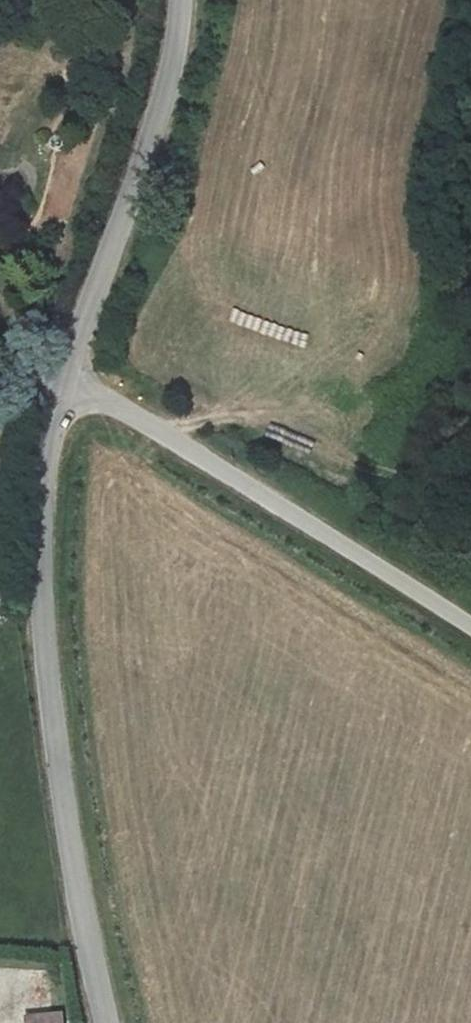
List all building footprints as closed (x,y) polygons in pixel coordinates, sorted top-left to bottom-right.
[(27,1022),(63,1022),(63,1015),(26,1017),(27,1022)]
